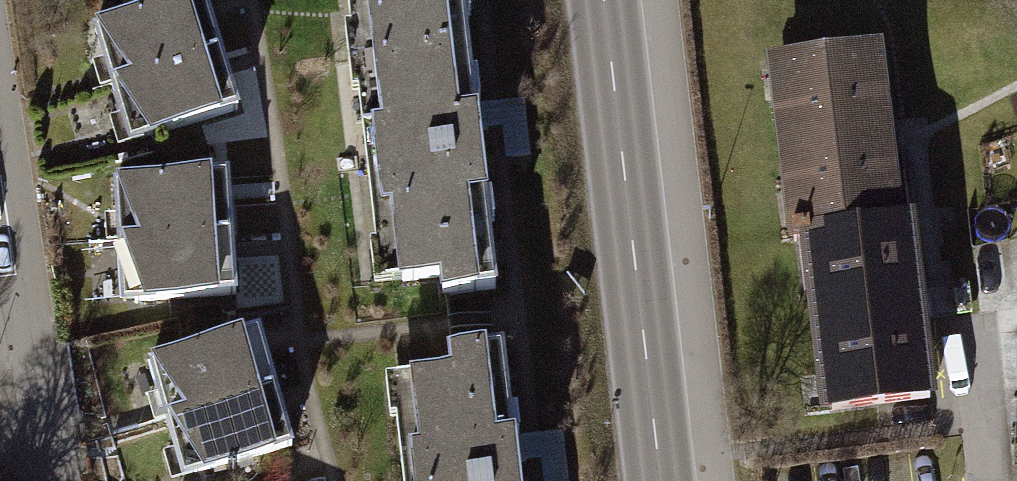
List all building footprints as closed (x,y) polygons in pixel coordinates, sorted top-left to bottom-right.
[(343,93),(462,78),(452,0),(331,0),(343,93)] [(197,19),(86,50),(103,111),(214,79),(197,19)] [(899,222),(880,50),(765,63),(783,234),(799,233),(899,222)] [(462,78),(343,93),(374,332),(494,316),(462,78)] [(214,79),(103,111),(119,167),(230,135),(214,79)] [(233,195),(104,202),(107,263),(236,256),(233,195)] [(899,222),(799,233),(818,409),(933,396),(914,220),(899,222)] [(236,256),(107,263),(110,326),(239,319),(236,256)] [(250,354),(138,386),(156,446),(267,415),(250,354)] [(383,376),(395,480),(520,480),(506,362),(383,376)] [(156,446),(165,480),(247,480),(283,471),(267,415),(156,446)]
